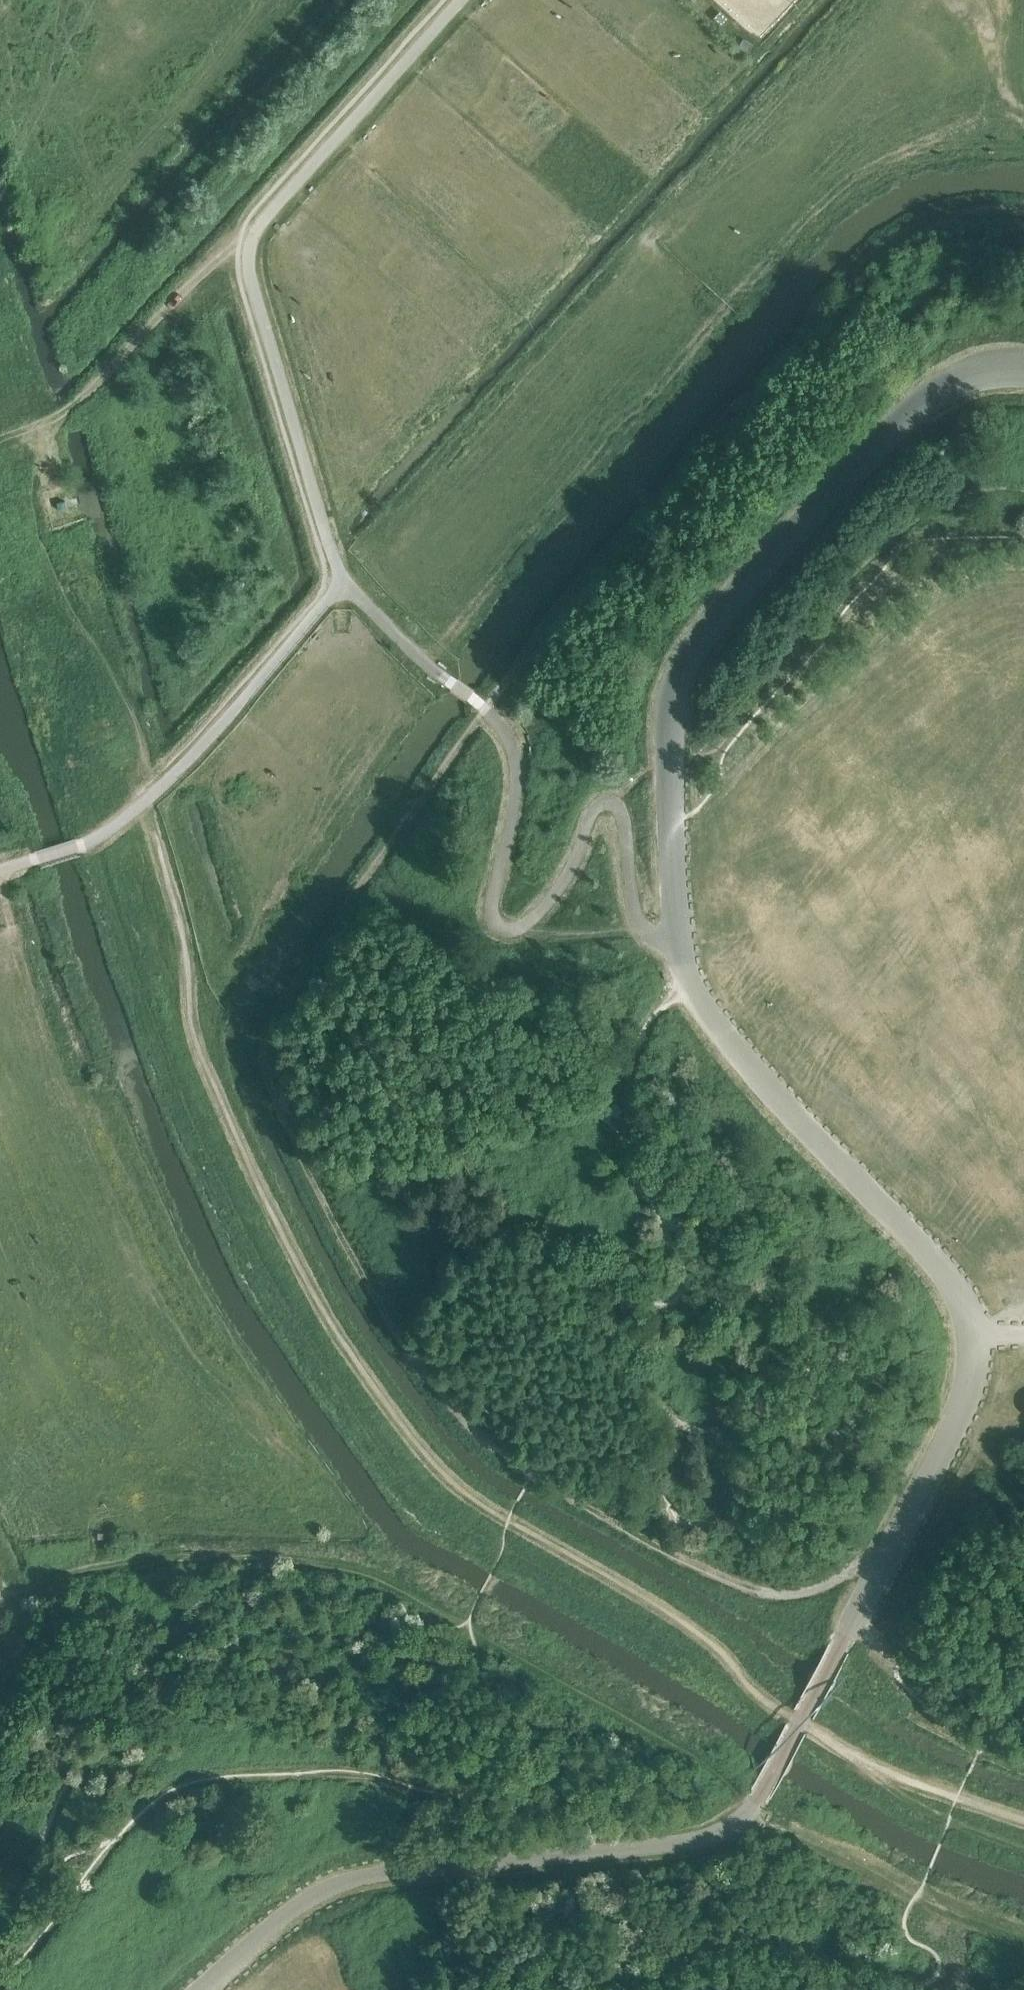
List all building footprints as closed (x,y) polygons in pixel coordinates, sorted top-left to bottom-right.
[(66,498),(57,500),(59,510),(68,508),(66,498)]
